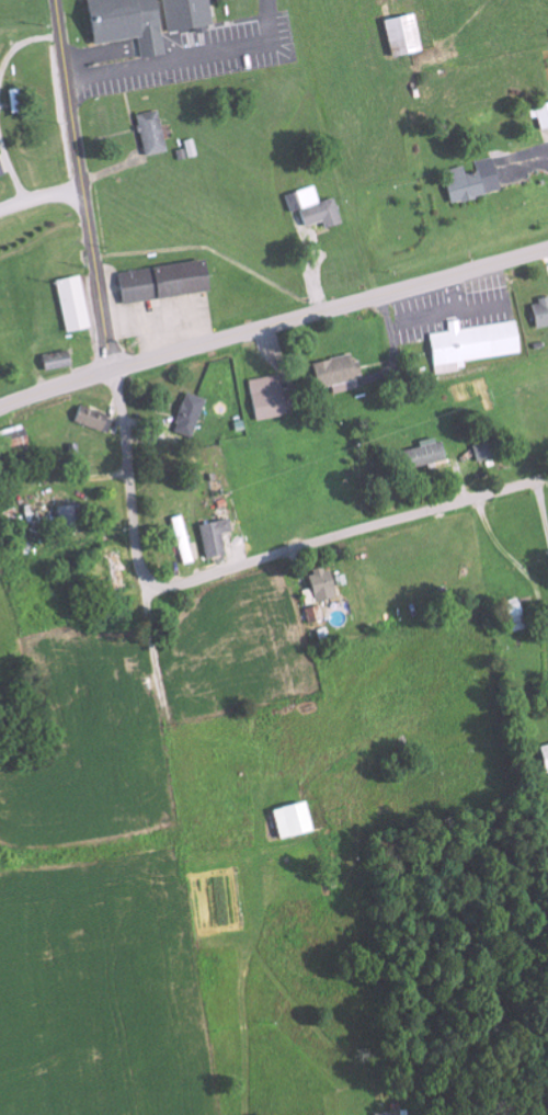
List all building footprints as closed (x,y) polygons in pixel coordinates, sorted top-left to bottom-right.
[(136,37),(139,58),(161,54),(153,0),(93,0),(96,22),(86,23),(90,45),(136,37)] [(206,0),(160,0),(165,31),(210,24),(206,0)] [(381,20),(390,57),(419,50),(410,13),(381,20)] [(5,90),(7,112),(26,110),(23,88),(5,90)] [(547,127),(547,103),(532,106),(536,129),(547,127)] [(133,115),(142,156),(164,151),(155,110),(133,115)] [(447,202),(499,191),(491,157),(476,160),(478,170),(463,174),(461,166),(440,171),(447,202)] [(333,198),(318,202),(313,186),(284,194),(289,212),(297,209),(302,227),(321,222),(322,228),(339,223),(333,198)] [(119,304),(206,291),(201,260),(114,273),(119,304)] [(77,275),(53,280),(63,332),(87,327),(77,275)] [(529,302),(534,329),(547,326),(547,298),(529,302)] [(513,321),(458,329),(457,320),(445,322),(446,331),(427,334),(433,374),(464,369),(463,361),(518,353),(513,321)] [(40,369),(67,368),(66,352),(40,354),(40,369)] [(357,389),(354,376),(359,375),(356,361),(350,362),(349,355),(309,363),(315,390),(337,385),(339,392),(357,389)] [(284,416),(283,412),(297,410),(294,390),(280,392),(277,375),(247,380),(254,421),(284,416)] [(202,399),(182,392),(170,431),(190,437),(202,399)] [(106,434),(112,419),(77,405),(71,420),(106,434)] [(26,451),(25,436),(0,438),(0,452),(26,451)] [(405,467),(443,463),(440,439),(416,442),(417,448),(403,450),(405,467)] [(475,462),(494,456),(489,440),(470,447),(475,462)] [(54,507),(56,524),(73,522),(71,505),(54,507)] [(169,518),(179,565),(190,562),(179,515),(169,518)] [(223,554),(218,535),(229,532),(226,518),(196,525),(203,559),(223,554)] [(113,591),(126,588),(117,551),(104,555),(113,591)] [(333,597),(326,567),(306,572),(313,602),(333,597)] [(300,590),(304,605),(312,603),(308,588),(300,590)] [(500,602),(506,625),(521,621),(514,598),(500,602)] [(306,623),(320,620),(317,605),(303,609),(306,623)] [(547,773),(547,744),(538,746),(544,773),(547,773)] [(309,831),(301,802),(269,810),(277,840),(309,831)]
